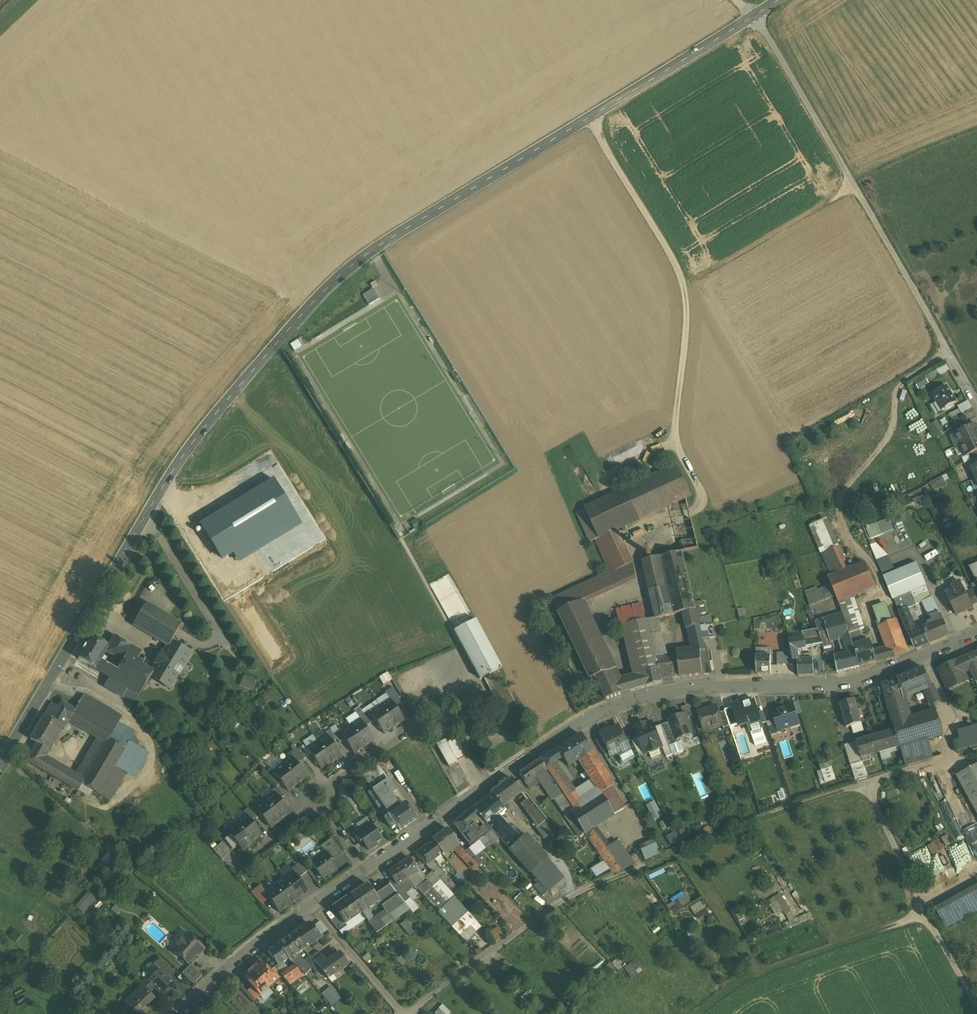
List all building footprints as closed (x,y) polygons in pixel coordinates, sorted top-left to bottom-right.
[(363,295),(369,306),(379,300),(373,289),(363,295)] [(937,370),(928,375),(930,380),(940,375),(937,370)] [(928,383),(925,377),(915,382),(919,388),(928,383)] [(946,386),(933,395),(934,397),(934,398),(937,402),(942,411),(956,402),(946,386)] [(958,406),(961,413),(972,408),(968,401),(958,406)] [(916,406),(910,409),(915,419),(921,416),(916,406)] [(951,419),(955,427),(961,424),(957,416),(951,419)] [(961,424),(955,427),(958,432),(968,427),(966,421),(961,424)] [(937,423),(931,426),(936,436),(942,432),(937,423)] [(955,433),(960,445),(976,437),(976,428),(975,424),(968,427),(958,432),(955,433)] [(960,445),(966,456),(968,455),(976,451),(976,437),(960,445)] [(968,455),(971,461),(976,458),(976,451),(968,455)] [(677,467),(631,488),(644,517),(666,507),(687,497),(690,496),(677,467)] [(931,482),(935,489),(948,483),(945,476),(931,482)] [(201,524),(223,559),(232,553),(295,515),(273,480),(201,524)] [(631,488),(585,509),(598,538),(617,530),(644,517),(631,488)] [(302,525),(295,515),(232,553),(239,564),(302,525)] [(947,527),(953,524),(949,516),(943,519),(947,527)] [(827,518),(809,526),(820,554),(822,554),(835,548),(839,547),(827,518)] [(892,518),(878,523),(881,534),(895,530),(892,518)] [(876,522),(865,526),(870,539),(881,535),(876,522)] [(598,538),(593,541),(607,573),(632,561),(617,530),(598,538)] [(887,555),(876,543),(871,546),(883,577),(894,572),(887,555)] [(844,572),(835,548),(822,554),(831,577),(844,572)] [(677,553),(642,561),(656,619),(683,612),(696,609),(694,603),(682,553),(682,552),(677,553)] [(607,573),(554,598),(561,613),(580,604),(636,576),(632,561),(607,573)] [(831,577),(828,578),(831,585),(836,596),(838,601),(854,595),(875,587),(864,563),(844,572),(831,577)] [(894,572),(883,577),(893,600),(893,599),(911,592),(926,586),(916,563),(894,572)] [(966,594),(960,582),(951,586),(943,590),(955,614),(972,606),(966,594)] [(831,585),(806,594),(810,606),(836,596),(831,585)] [(926,586),(911,592),(916,605),(924,601),(931,598),(926,586)] [(966,594),(972,604),(976,602),(976,598),(974,592),(973,590),(966,594)] [(911,592),(893,599),(899,612),(906,609),(916,605),(911,592)] [(838,601),(844,619),(847,628),(849,634),(865,629),(854,595),(838,601)] [(933,597),(931,598),(924,601),(934,624),(943,620),(933,597)] [(708,625),(703,601),(694,603),(696,609),(700,627),(708,625)] [(134,625),(169,646),(171,642),(181,624),(146,604),(134,625)] [(603,652),(580,604),(561,613),(584,662),(603,652)] [(885,605),(883,604),(872,608),(879,626),(891,621),(885,605)] [(643,606),(630,609),(631,613),(642,611),(644,620),(647,620),(643,606)] [(642,611),(631,613),(630,609),(626,610),(630,624),(644,620),(642,611)] [(696,651),(677,653),(678,659),(671,660),(673,678),(702,674),(712,674),(708,650),(707,650),(707,647),(705,648),(703,640),(715,637),(712,624),(708,625),(700,627),(696,609),(683,612),(686,629),(690,628),(696,651)] [(916,632),(906,609),(899,612),(908,635),(916,632)] [(626,610),(617,612),(621,627),(622,626),(630,624),(626,610)] [(656,619),(647,621),(651,636),(656,656),(667,655),(658,618),(656,619)] [(844,619),(818,627),(818,629),(822,644),(823,646),(832,645),(838,640),(835,631),(847,628),(844,619)] [(644,620),(630,624),(634,640),(651,636),(647,621),(647,620),(644,620)] [(907,652),(894,620),(891,621),(879,626),(887,649),(883,650),(885,659),(907,652)] [(934,624),(916,632),(922,646),(949,634),(943,620),(934,624)] [(455,632),(480,679),(484,677),(497,670),(501,668),(475,621),(455,632)] [(630,624),(622,626),(626,642),(634,640),(630,624)] [(634,640),(626,642),(622,626),(621,627),(632,677),(635,677),(643,674),(634,640)] [(847,628),(835,631),(838,640),(844,638),(850,637),(849,634),(847,628)] [(818,629),(803,633),(804,637),(806,647),(822,644),(818,629)] [(916,632),(908,635),(913,647),(914,648),(915,648),(922,646),(916,632)] [(91,636),(77,659),(95,669),(100,661),(101,661),(104,656),(103,655),(107,648),(108,647),(107,646),(91,636)] [(122,641),(113,636),(107,646),(108,647),(107,648),(116,653),(116,651),(122,641)] [(651,636),(634,640),(643,674),(635,677),(638,689),(663,682),(662,679),(656,656),(651,636)] [(804,637),(788,640),(791,651),(806,647),(804,637)] [(850,637),(844,638),(848,650),(854,649),(853,645),(850,637)] [(870,640),(853,645),(854,649),(855,651),(859,666),(885,659),(883,650),(874,652),(870,640)] [(129,645),(122,641),(116,651),(116,653),(118,660),(123,663),(126,657),(123,656),(129,645)] [(158,664),(150,677),(170,689),(178,675),(172,671),(176,665),(182,668),(191,654),(171,642),(169,646),(163,655),(162,654),(156,663),(158,664)] [(141,652),(129,645),(123,656),(126,657),(135,663),(141,652)] [(832,645),(823,646),(824,653),(834,651),(832,645)] [(770,649),(755,649),(756,674),(757,674),(770,674),(771,674),(770,649)] [(783,652),(777,653),(777,665),(793,664),(792,661),(791,654),(790,649),(783,649),(783,652)] [(855,651),(841,655),(841,654),(834,656),(838,672),(859,666),(855,651)] [(603,652),(584,662),(594,684),(598,682),(595,676),(593,672),(609,665),(603,652)] [(974,653),(964,657),(969,669),(976,666),(976,657),(975,653),(974,653)] [(667,655),(656,656),(662,679),(673,678),(671,660),(670,654),(667,655)] [(798,659),(798,660),(798,676),(813,675),(812,655),(807,656),(808,659),(798,659)] [(123,663),(118,671),(117,671),(112,679),(128,689),(141,666),(135,663),(126,657),(123,663)] [(964,657),(938,669),(947,688),(967,679),(964,673),(970,670),(969,669),(964,657)] [(101,661),(100,661),(95,669),(110,678),(112,679),(117,671),(101,661)] [(609,665),(593,672),(595,676),(612,671),(609,665)] [(141,666),(128,689),(139,695),(150,677),(152,673),(141,666)] [(924,668),(905,675),(912,694),(925,688),(931,686),(924,668)] [(497,670),(484,677),(492,695),(497,704),(511,697),(512,697),(497,670)] [(612,671),(595,676),(598,682),(606,699),(622,693),(630,691),(624,679),(617,682),(612,671)] [(383,684),(392,680),(389,672),(380,676),(383,684)] [(240,685),(253,692),(259,681),(246,674),(240,685)] [(905,675),(882,685),(885,694),(889,709),(893,724),(910,719),(904,697),(912,694),(905,675)] [(632,677),(624,679),(630,691),(638,689),(635,677),(632,677)] [(123,697),(128,689),(112,679),(110,678),(105,686),(123,697)] [(940,701),(932,685),(931,686),(925,688),(933,705),(940,701)] [(402,702),(392,687),(385,692),(390,700),(395,707),(402,702)] [(139,695),(128,689),(123,697),(134,704),(139,695)] [(885,694),(878,696),(882,711),(889,709),(885,694)] [(84,695),(75,711),(69,721),(106,742),(107,739),(121,716),(84,695)] [(511,697),(497,704),(503,714),(516,707),(511,697)] [(854,699),(840,704),(847,727),(851,726),(854,733),(863,730),(860,718),(863,717),(861,709),(857,710),(854,699)] [(395,707),(390,700),(380,706),(394,727),(404,721),(395,707)] [(751,732),(762,728),(761,724),(757,713),(753,702),(745,704),(744,702),(733,705),(734,707),(739,724),(740,726),(748,723),(751,732)] [(51,704),(44,716),(52,720),(59,708),(51,704)] [(75,711),(62,704),(59,708),(52,720),(62,726),(66,719),(69,721),(75,711)] [(794,705),(773,712),(775,719),(778,730),(779,730),(800,723),(794,705)] [(394,727),(380,706),(370,713),(375,720),(384,734),(394,727)] [(713,706),(707,708),(707,709),(698,712),(704,730),(722,724),(723,723),(719,713),(717,706),(713,707),(713,706)] [(730,727),(739,724),(734,707),(725,710),(725,711),(730,726),(730,727)] [(363,714),(360,709),(355,712),(360,719),(365,727),(370,724),(363,714)] [(370,713),(368,710),(363,714),(370,724),(375,720),(370,713)] [(725,711),(719,713),(723,723),(722,724),(723,728),(730,726),(725,711)] [(763,711),(757,713),(761,724),(766,722),(763,711)] [(910,719),(893,724),(895,730),(900,747),(927,739),(943,734),(936,711),(910,719)] [(685,713),(669,719),(671,727),(676,740),(677,740),(692,734),(685,713)] [(52,720),(44,716),(30,740),(38,744),(47,750),(52,742),(56,735),(62,726),(52,720)] [(360,719),(350,726),(364,747),(374,741),(365,727),(360,719)] [(775,719),(766,722),(771,735),(780,733),(779,730),(778,730),(775,719)] [(117,722),(107,739),(125,750),(135,733),(117,722)] [(657,732),(652,722),(646,724),(645,722),(644,723),(645,723),(638,726),(637,726),(638,728),(634,729),(637,737),(638,736),(639,739),(644,752),(645,753),(649,752),(649,753),(659,749),(659,747),(662,746),(663,746),(657,732)] [(364,747),(350,726),(340,733),(345,740),(354,754),(364,747)] [(618,727),(611,730),(610,732),(607,734),(605,733),(601,735),(602,737),(610,753),(611,755),(616,753),(616,754),(619,755),(624,752),(625,750),(624,749),(628,747),(618,727)] [(671,727),(662,730),(669,746),(678,743),(677,740),(676,740),(671,727)] [(958,732),(960,740),(954,741),(954,742),(957,751),(976,745),(976,727),(958,732)] [(762,728),(751,732),(753,737),(763,733),(762,728)] [(333,734),(330,730),(325,733),(327,735),(332,743),(337,740),(333,734)] [(338,730),(333,734),(337,740),(340,744),(345,740),(340,733),(338,730)] [(669,746),(662,730),(657,732),(663,746),(662,746),(664,750),(670,748),(669,746)] [(895,730),(875,736),(880,753),(900,747),(895,730)] [(579,734),(557,749),(563,759),(568,766),(577,760),(591,751),(579,734)] [(332,743),(327,735),(317,742),(331,763),(341,756),(332,743)] [(459,736),(446,743),(456,761),(464,757),(462,753),(463,752),(461,748),(463,747),(460,742),(462,741),(459,736)] [(875,736),(856,741),(862,761),(864,767),(872,765),(869,756),(880,753),(875,736)] [(602,737),(595,740),(604,756),(610,753),(602,737)] [(83,781),(81,785),(82,785),(98,795),(102,788),(115,767),(125,750),(107,739),(106,742),(83,781)] [(639,739),(632,742),(639,754),(644,752),(639,739)] [(927,739),(900,747),(905,766),(932,758),(927,739)] [(445,741),(437,745),(449,767),(457,763),(456,761),(446,743),(445,741)] [(317,742),(307,749),(321,770),(331,763),(317,742)] [(678,743),(669,746),(670,748),(673,755),(675,756),(683,753),(684,751),(681,742),(678,743)] [(47,750),(38,744),(28,762),(78,792),(82,785),(81,785),(83,781),(43,758),(47,750)] [(309,755),(302,746),(297,749),(304,759),(309,755)] [(583,804),(555,764),(563,759),(557,749),(540,760),(546,769),(557,784),(562,793),(574,810),(583,804)] [(125,750),(115,767),(126,773),(132,777),(142,760),(125,750)] [(605,772),(591,751),(577,760),(591,780),(580,787),(589,800),(599,793),(613,814),(624,807),(611,787),(612,786),(603,773),(605,772)] [(307,777),(291,757),(282,764),(298,784),(307,777)] [(827,759),(818,762),(821,769),(829,767),(827,759)] [(540,760),(524,771),(524,770),(519,773),(525,783),(546,769),(540,760)] [(864,767),(862,761),(853,763),(858,780),(867,778),(864,767)] [(298,784),(282,764),(272,772),(282,783),(288,792),(298,784)] [(389,781),(378,764),(362,775),(372,790),(383,783),(384,784),(389,781)] [(956,776),(976,814),(976,764),(956,776)] [(115,767),(102,788),(113,795),(126,773),(115,767)] [(272,772),(270,769),(266,773),(277,787),(282,783),(272,772)] [(557,784),(546,769),(525,783),(530,790),(540,783),(539,782),(541,781),(548,790),(557,784)] [(510,778),(491,794),(491,795),(501,806),(505,803),(520,790),(510,778)] [(947,800),(938,780),(930,784),(939,803),(947,800)] [(396,790),(389,781),(384,784),(391,794),(396,790)] [(384,784),(383,783),(372,790),(389,814),(400,807),(391,794),(384,784)] [(557,784),(548,790),(553,799),(562,793),(557,784)] [(277,787),(272,790),(274,793),(280,800),(284,796),(277,787)] [(113,795),(102,788),(98,795),(109,802),(113,795)] [(280,800),(274,793),(264,800),(280,820),(290,813),(280,800)] [(562,793),(553,799),(565,816),(570,812),(574,810),(562,793)] [(574,810),(570,812),(579,826),(584,834),(595,827),(613,814),(599,793),(589,800),(583,804),(574,810)] [(491,795),(474,809),(480,815),(487,824),(497,816),(504,810),(501,806),(491,795)] [(280,820),(264,800),(255,808),(261,815),(271,828),(280,820)] [(544,822),(529,801),(522,806),(537,827),(538,827),(544,822)] [(389,814),(385,818),(392,828),(397,825),(400,830),(416,819),(405,803),(400,807),(389,814)] [(255,808),(254,806),(249,810),(256,819),(261,815),(255,808)] [(473,807),(465,814),(472,822),(480,815),(474,809),(473,807)] [(659,807),(653,809),(656,818),(662,816),(659,807)] [(255,818),(248,809),(243,812),(246,815),(250,821),(255,818)] [(579,826),(570,812),(565,816),(574,829),(579,826)] [(465,814),(453,824),(462,835),(474,825),(472,822),(465,814)] [(250,821),(246,815),(236,823),(252,843),(261,835),(250,821)] [(509,830),(497,816),(487,824),(499,838),(509,830)] [(383,832),(377,822),(372,826),(378,835),(383,832)] [(552,831),(544,822),(538,827),(537,827),(536,828),(543,838),(552,831)] [(252,843),(236,823),(227,830),(243,850),(252,843)] [(370,823),(354,834),(360,843),(362,841),(369,851),(372,848),(371,846),(381,839),(378,835),(372,826),(370,823)] [(499,838),(487,824),(482,829),(487,834),(493,842),(499,838)] [(462,835),(461,835),(471,847),(487,834),(482,829),(479,831),(474,825),(462,835)] [(964,832),(973,854),(976,853),(976,826),(964,832)] [(607,846),(595,827),(584,834),(597,853),(607,846)] [(447,829),(432,840),(433,841),(442,853),(443,854),(452,847),(457,844),(458,843),(447,829)] [(518,841),(509,830),(499,838),(509,849),(518,841)] [(672,844),(680,840),(675,832),(667,836),(672,844)] [(556,833),(548,839),(551,843),(559,837),(556,833)] [(518,841),(509,849),(529,874),(547,859),(526,834),(518,841)] [(928,845),(933,854),(954,843),(949,834),(928,845)] [(636,838),(642,849),(656,842),(654,838),(645,843),(641,835),(636,838)] [(332,838),(321,846),(325,851),(331,860),(342,853),(332,838)] [(631,863),(616,840),(607,846),(597,853),(613,876),(631,863)] [(433,841),(416,853),(426,865),(432,861),(442,853),(433,841)] [(231,852),(222,842),(213,850),(222,860),(231,852)] [(464,852),(457,844),(452,847),(473,871),(478,867),(472,861),(464,852)] [(646,859),(661,854),(658,844),(642,849),(646,859)] [(477,857),(468,848),(464,852),(472,861),(477,857)] [(325,851),(310,862),(322,879),(328,875),(329,876),(337,870),(330,861),(331,860),(325,851)] [(410,858),(399,865),(407,878),(416,873),(419,871),(410,858)] [(547,859),(529,874),(538,883),(546,893),(563,878),(547,859)] [(444,874),(432,861),(426,865),(432,874),(437,879),(444,874)] [(308,871),(301,862),(296,865),(303,875),(308,871)] [(303,875),(296,865),(291,869),(293,871),(298,878),(303,875)] [(407,878),(399,865),(388,871),(393,880),(397,885),(402,882),(407,878)] [(663,869),(649,876),(651,879),(665,873),(663,869)] [(298,878),(293,871),(283,878),(298,899),(308,892),(298,878)] [(416,873),(407,878),(414,886),(417,889),(424,883),(416,873)] [(437,879),(432,874),(427,878),(428,880),(424,883),(417,889),(451,927),(465,914),(465,913),(453,899),(454,897),(437,879)] [(460,892),(444,874),(437,879),(454,897),(460,892)] [(298,899),(283,878),(274,885),(289,906),(294,902),(294,901),(297,898),(298,899)] [(414,886),(407,878),(402,882),(404,885),(400,888),(404,892),(406,890),(407,892),(414,886)] [(397,885),(393,880),(389,883),(395,892),(400,887),(400,888),(404,885),(402,882),(397,885)] [(395,892),(389,883),(374,894),(379,900),(378,901),(388,915),(399,907),(404,904),(400,899),(395,892)] [(546,893),(538,883),(534,887),(542,896),(546,893)] [(367,884),(350,896),(361,912),(365,910),(378,901),(379,900),(374,894),(367,884)] [(289,906),(274,885),(264,892),(279,913),(289,906)] [(935,909),(946,929),(976,912),(976,886),(935,909)] [(400,888),(400,887),(395,892),(400,899),(405,894),(404,892),(400,888)] [(76,906),(84,914),(98,898),(89,890),(76,906)] [(784,891),(768,901),(771,905),(770,906),(776,915),(783,911),(789,920),(799,914),(784,891)] [(671,900),(673,903),(684,896),(682,892),(671,900)] [(405,894),(400,899),(404,904),(410,899),(405,894)] [(673,903),(668,906),(674,915),(691,903),(685,895),(684,896),(673,903)] [(350,896),(334,907),(339,915),(346,924),(361,912),(350,896)] [(700,901),(690,908),(696,916),(706,910),(700,901)] [(802,901),(796,905),(801,912),(807,908),(802,901)] [(404,904),(399,907),(404,914),(409,910),(404,904)] [(808,909),(801,913),(806,921),(813,917),(808,909)] [(372,919),(365,910),(361,912),(368,921),(372,919)] [(706,910),(696,916),(698,920),(708,914),(706,910)] [(741,912),(736,915),(741,924),(746,921),(741,912)] [(465,914),(451,927),(466,942),(476,933),(469,925),(472,922),(465,914)] [(339,915),(331,921),(339,932),(347,926),(346,924),(339,915)] [(388,915),(375,924),(372,919),(368,921),(376,933),(392,922),(388,915)] [(796,917),(789,920),(792,926),(799,922),(796,917)] [(328,930),(320,921),(313,927),(320,936),(328,930)] [(309,923),(291,936),(303,950),(304,950),(310,946),(315,943),(319,940),(322,938),(321,937),(320,936),(313,927),(309,923)] [(497,927),(487,934),(494,943),(504,937),(497,927)] [(610,930),(607,932),(607,937),(610,940),(614,940),(617,937),(617,933),(614,930),(610,930)] [(188,934),(183,940),(182,939),(177,944),(178,945),(173,950),(188,963),(198,952),(197,951),(201,946),(188,934)] [(330,942),(324,935),(321,937),(322,938),(319,940),(324,946),(330,942)] [(303,950),(291,936),(278,945),(288,960),(289,960),(294,957),(303,950)] [(222,947),(213,939),(208,944),(217,952),(222,947)] [(357,943),(352,947),(356,952),(361,948),(357,943)] [(288,960),(278,945),(268,952),(278,967),(288,960)] [(322,956),(318,951),(310,958),(314,962),(322,956)] [(326,962),(322,956),(314,962),(317,966),(327,978),(348,964),(339,953),(326,962)] [(310,958),(308,956),(303,962),(311,970),(310,970),(312,972),(317,966),(310,958)] [(296,958),(295,959),(294,957),(289,960),(294,965),(298,969),(302,965),(296,958)] [(305,968),(301,972),(305,976),(310,970),(311,970),(303,962),(298,957),(296,958),(302,965),(305,968)] [(618,957),(611,964),(616,969),(623,962),(618,957)] [(173,971),(159,959),(154,964),(160,970),(167,977),(173,971)] [(637,959),(624,969),(631,978),(644,969),(637,959)] [(270,972),(263,963),(258,968),(256,966),(252,969),(269,988),(277,980),(270,972)] [(610,963),(605,967),(611,974),(615,971),(610,963)] [(202,975),(191,964),(182,973),(193,984),(202,975)] [(365,976),(354,964),(350,967),(360,980),(365,976)] [(298,969),(294,965),(281,974),(295,991),(306,981),(303,978),(305,976),(301,972),(298,969)] [(282,976),(274,968),(270,972),(277,980),(282,976)] [(269,988),(252,969),(248,973),(250,975),(245,979),(252,987),(260,996),(269,988)] [(160,970),(149,980),(147,978),(141,984),(142,986),(149,993),(155,987),(164,997),(175,986),(167,977),(160,970)] [(331,985),(322,995),(333,1006),(342,997),(331,985)] [(127,1001),(133,1007),(131,1009),(136,1013),(137,1013),(147,1004),(147,1005),(154,998),(149,993),(142,986),(127,1001)] [(260,996),(252,987),(248,991),(255,1000),(260,996)] [(95,1004),(91,1009),(96,1013),(99,1013),(103,1010),(95,1004)] [(443,1005),(434,1013),(435,1013),(450,1013),(451,1013),(443,1005)]
